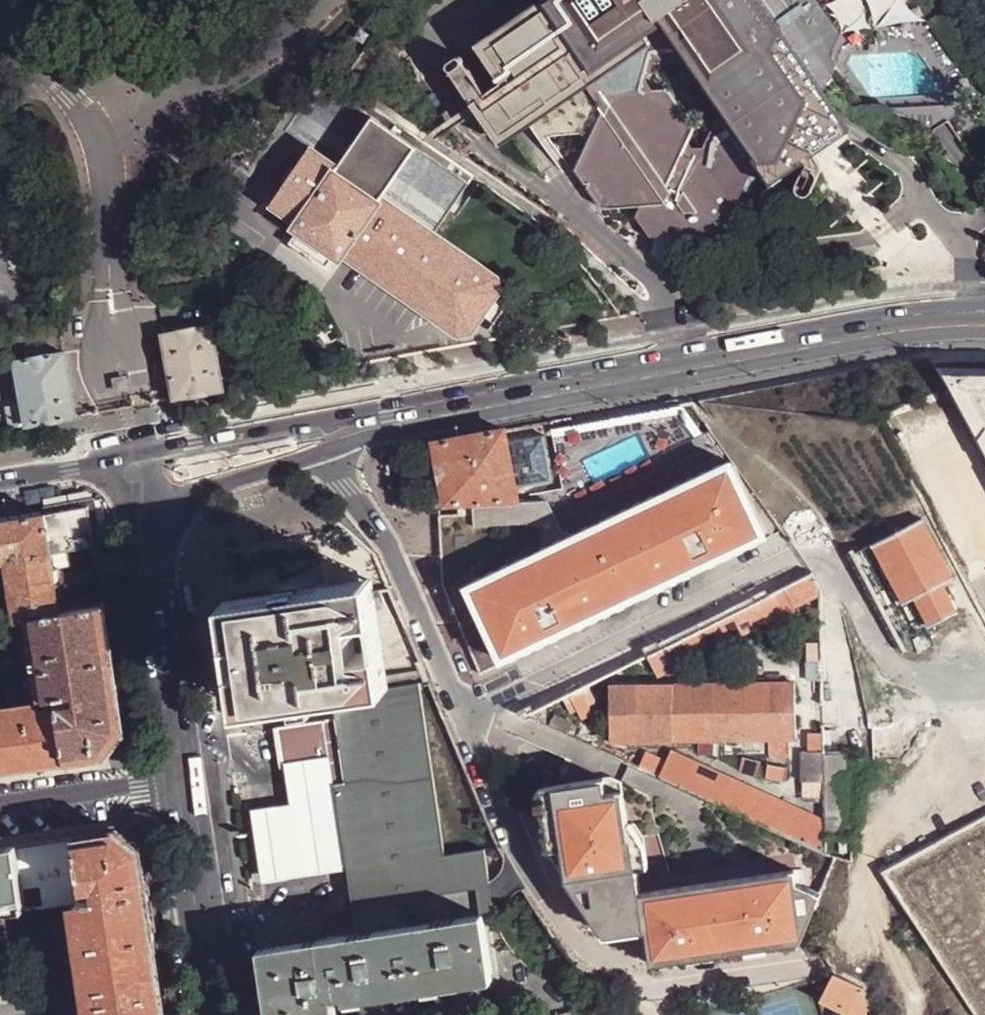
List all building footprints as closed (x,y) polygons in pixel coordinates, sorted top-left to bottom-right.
[(478,43),(504,79),(473,100),(482,111),(500,139),(527,124),(535,133),(550,135),(582,134),(587,140),(574,168),(599,209),(639,208),(634,215),(648,235),(729,225),(738,203),(755,165),(763,172),(771,182),(851,129),(826,90),(832,75),(837,64),(831,54),(843,31),(822,0),(542,0),(478,43)] [(464,53),(458,53),(449,61),(447,64),(453,66),(464,59),(464,53)] [(478,77),(471,67),(466,65),(459,66),(456,71),(458,78),(464,86),(468,88),(476,88),(478,81),(478,77)] [(482,111),(473,100),(432,127),(445,136),(482,111)] [(322,153),(339,165),(372,115),(355,105),(322,153)] [(271,204),(297,223),(304,226),(302,230),(336,253),(338,250),(345,254),(460,332),(474,330),(498,292),(501,288),(502,286),(498,273),(401,206),(385,195),(419,146),(405,137),(387,124),(372,115),(339,165),(322,153),(311,146),(271,204)] [(385,195),(401,206),(435,156),(419,146),(385,195)] [(811,166),(805,169),(800,174),(796,182),(795,190),(798,196),(806,195),(811,191),(819,176),(819,172),(818,168),(816,166),(811,166)] [(284,243),(330,274),(345,254),(338,250),(336,253),(302,230),(304,226),(297,223),(284,243)] [(508,298),(511,294),(501,288),(498,292),(508,298)] [(175,398),(224,389),(222,383),(212,324),(163,334),(175,398)] [(64,352),(15,361),(23,404),(27,425),(77,416),(64,352)] [(554,416),(553,416),(563,484),(544,487),(546,496),(515,497),(459,499),(460,510),(439,511),(442,570),(443,580),(454,607),(480,669),(782,527),(709,420),(703,428),(680,394),(574,413),(572,413),(554,416)] [(8,406),(12,428),(27,425),(23,404),(8,406)] [(436,439),(447,499),(459,499),(515,497),(517,496),(513,471),(509,451),(504,425),(436,439)] [(509,451),(513,471),(519,470),(520,483),(553,477),(545,431),(512,437),(515,450),(509,451)] [(47,511),(53,548),(69,546),(97,541),(94,529),(91,511),(86,505),(47,511)] [(10,556),(10,555),(53,548),(47,511),(0,518),(0,558),(10,556)] [(931,623),(958,608),(944,582),(956,577),(924,515),(875,541),(906,603),(918,598),(931,623)] [(55,564),(72,561),(69,546),(53,548),(55,564)] [(53,548),(10,555),(10,556),(13,579),(12,579),(17,611),(18,618),(37,615),(62,611),(60,600),(55,564),(53,548)] [(280,581),(281,589),(321,583),(318,567),(280,581)] [(649,648),(658,665),(820,585),(811,568),(751,598),(736,605),(706,620),(649,648)] [(114,575),(117,586),(123,585),(121,573),(114,575)] [(321,583),(323,595),(372,588),(369,576),(321,583)] [(321,583),(281,589),(282,601),(323,595),(321,583)] [(372,588),(376,619),(394,617),(376,587),(372,588)] [(242,608),(256,704),(293,698),(309,696),(333,692),(374,685),(366,637),(377,636),(372,620),(376,619),(372,588),(323,595),(282,601),(242,608)] [(242,706),(256,704),(242,608),(282,601),(281,589),(226,597),(242,706)] [(113,650),(106,604),(62,611),(37,615),(44,656),(51,697),(81,693),(81,700),(81,702),(120,697),(113,650)] [(1,614),(2,620),(14,618),(18,618),(17,611),(1,614)] [(374,685),(387,683),(376,619),(372,620),(377,636),(366,637),(374,685)] [(610,735),(795,734),(793,678),(611,680),(610,735)] [(307,758),(311,757),(355,750),(359,776),(361,775),(364,791),(340,795),(349,852),(373,848),(374,862),(380,896),(385,926),(481,912),(483,912),(496,909),(487,846),(446,851),(421,679),(387,683),(374,685),(333,692),(309,696),(312,718),(301,720),(307,758)] [(126,729),(120,697),(81,702),(81,700),(60,705),(70,759),(109,755),(126,729)] [(70,759),(60,705),(29,709),(0,713),(0,755),(2,770),(70,759)] [(828,833),(828,816),(675,747),(673,752),(663,775),(682,784),(803,838),(812,843),(832,851),(833,848),(828,846),(828,833)] [(801,776),(826,776),(826,747),(800,748),(801,776)] [(828,833),(854,834),(851,748),(826,747),(826,776),(828,816),(828,833)] [(639,763),(663,775),(673,752),(642,748),(639,763)] [(297,802),(278,804),(289,875),(308,873),(374,862),(373,848),(349,852),(340,795),(364,791),(361,775),(359,776),(355,750),(311,757),(318,798),(297,802)] [(609,772),(539,781),(549,852),(602,926),(643,924),(645,956),(801,942),(805,930),(817,896),(804,892),(796,885),(796,880),(803,880),(802,865),(771,867),(771,873),(757,873),(756,865),(693,871),(694,879),(680,880),(679,872),(633,876),(632,860),(627,861),(625,847),(630,846),(629,832),(625,832),(620,776),(609,772)] [(119,829),(77,835),(83,868),(86,886),(104,883),(107,898),(150,890),(146,858),(145,847),(119,829)] [(18,845),(23,877),(46,874),(62,871),(83,868),(77,835),(18,845)] [(27,902),(23,877),(18,845),(0,848),(0,906),(27,902)] [(50,895),(64,892),(62,871),(46,874),(50,895)] [(157,934),(150,890),(107,898),(88,900),(82,902),(88,945),(157,934)] [(280,941),(289,1000),(288,1000),(290,1014),(331,1014),(327,994),(491,969),(483,912),(481,912),(385,926),(358,930),(280,941)] [(163,976),(157,934),(88,945),(95,987),(163,976)] [(37,969),(35,953),(32,940),(0,945),(0,974),(37,969)] [(263,944),(264,957),(270,998),(271,1008),(273,1014),(290,1014),(288,1000),(289,1000),(280,941),(263,944)] [(95,987),(88,945),(35,953),(37,969),(41,995),(95,987)] [(42,997),(41,995),(37,969),(0,974),(0,1002),(42,997)] [(856,1014),(867,1014),(863,985),(837,972),(823,999),(856,1014)] [(99,1014),(169,1014),(163,976),(95,987),(99,1014)]
